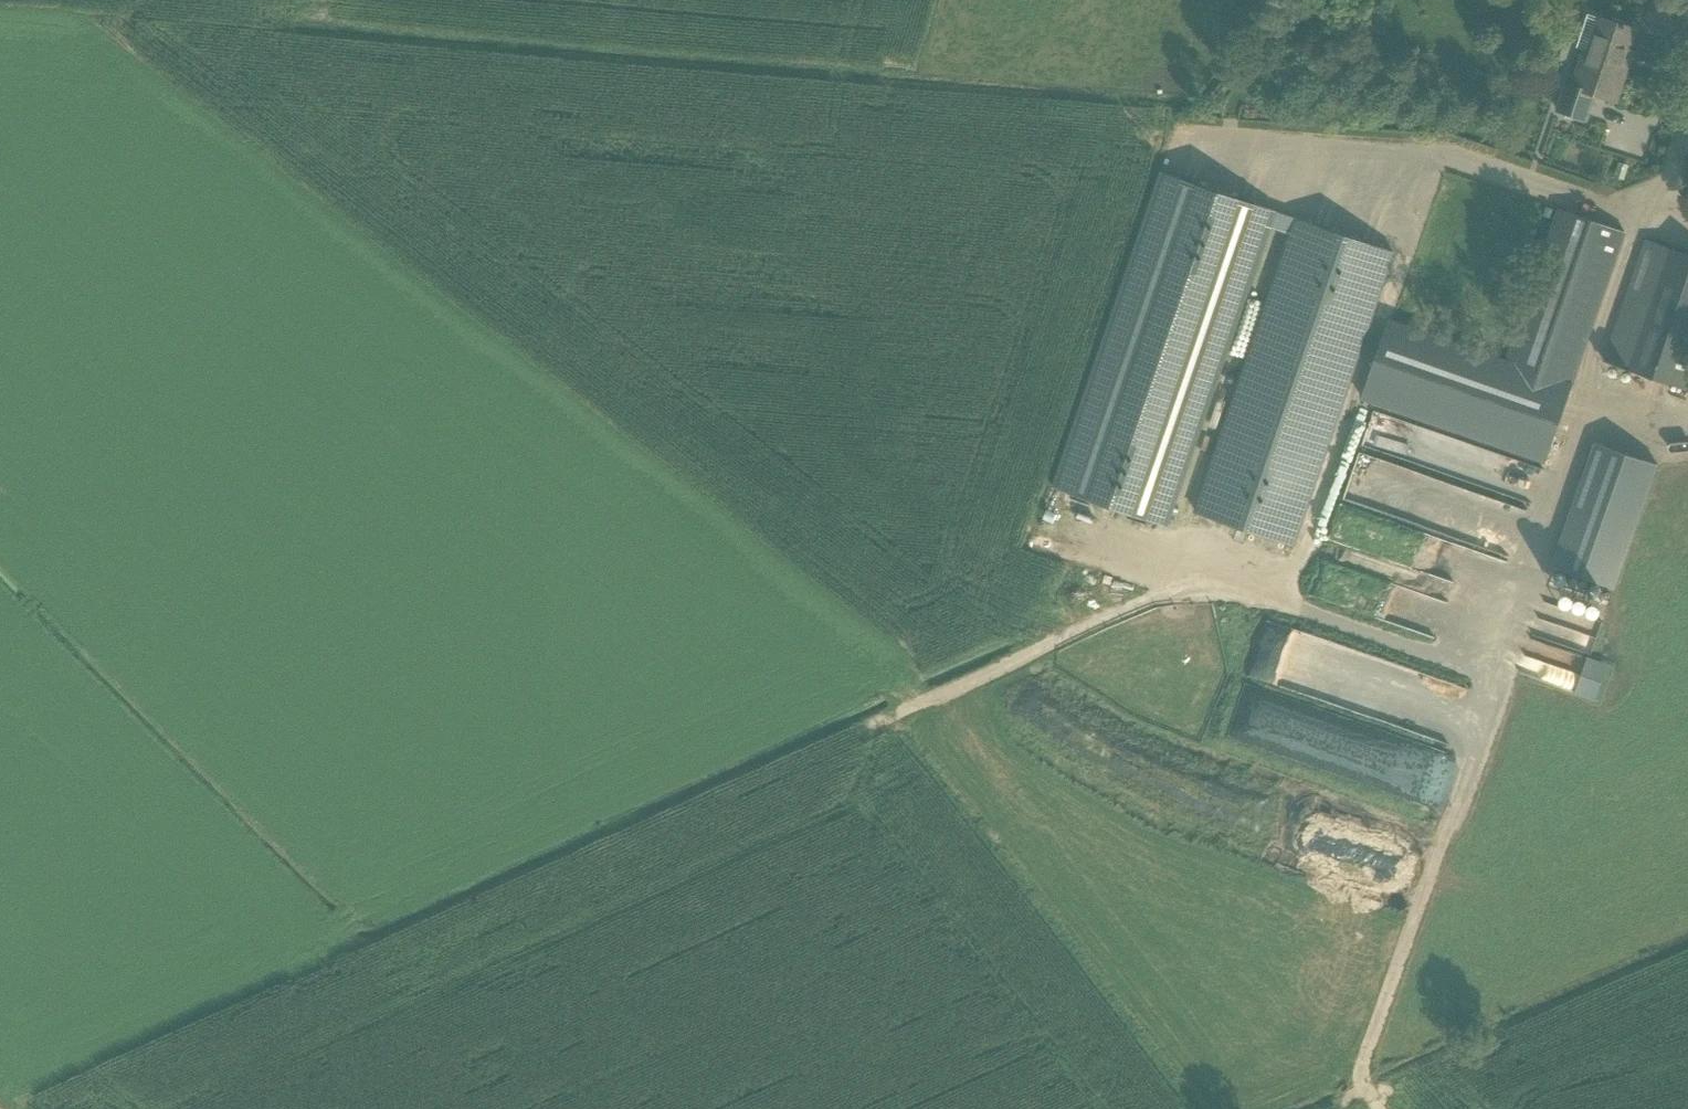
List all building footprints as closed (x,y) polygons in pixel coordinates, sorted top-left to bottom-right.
[(1645,18),(1677,28),(1682,12),(1651,2),(1645,18)] [(1557,110),(1565,113),(1586,120),(1594,94),(1615,101),(1627,65),(1623,63),(1635,29),(1601,18),(1589,52),(1581,50),(1580,54),(1583,55),(1571,89),(1565,87),(1557,110)] [(1169,526),(1273,217),(1275,211),(1262,207),(1160,172),(1052,486),(1169,526)] [(1558,208),(1505,361),(1572,384),(1624,232),(1558,208)] [(1295,547),(1395,252),(1292,217),(1192,512),(1295,547)] [(1602,361),(1687,389),(1687,255),(1645,239),(1638,260),(1602,361)] [(1545,462),(1572,384),(1505,361),(1388,320),(1361,398),(1545,462)] [(1551,567),(1613,589),(1657,465),(1594,443),(1551,567)] [(1307,697),(1323,644),(1250,622),(1234,675),(1307,697)] [(1554,653),(1548,685),(1570,689),(1576,657),(1554,653)]
